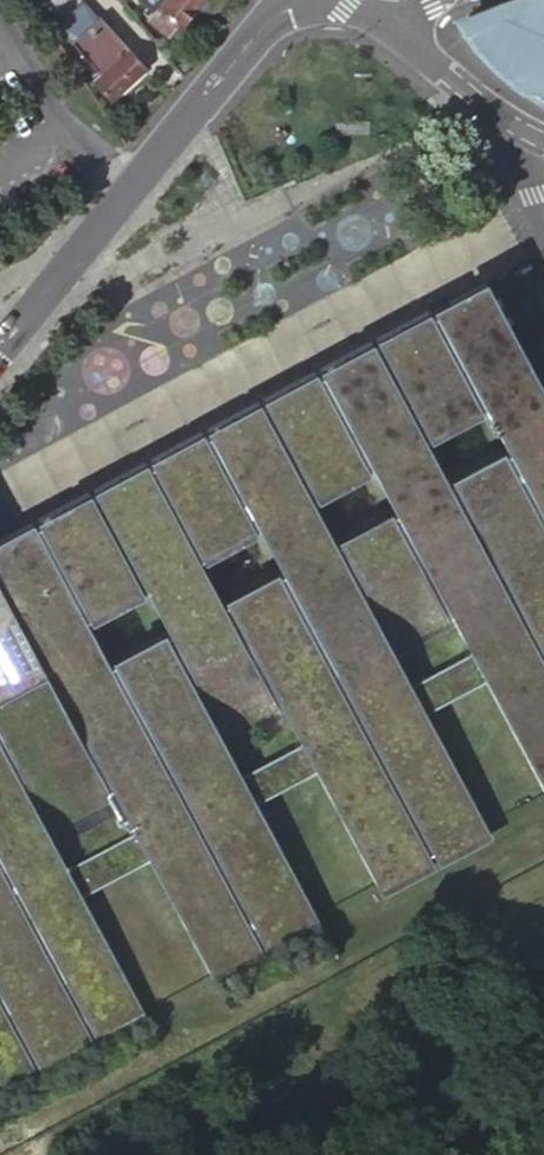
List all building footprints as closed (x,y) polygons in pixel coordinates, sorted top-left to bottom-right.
[(155,10),(164,0),(143,0),(155,10)] [(155,10),(150,17),(171,35),(199,0),(164,0),(155,10)] [(543,104),(543,0),(497,0),(466,14),(472,24),(467,29),(460,33),(467,41),(477,52),(487,62),(504,77),(530,96),(543,104)] [(94,80),(112,99),(147,65),(100,15),(72,41),(102,72),(94,80)] [(64,48),(74,64),(81,60),(70,44),(64,48)] [(431,311),(0,541),(0,1086),(138,1011),(150,1033),(152,1033),(85,896),(152,860),(226,1008),(228,1007),(218,988),(325,931),(334,950),(336,949),(260,801),(315,772),(374,884),(487,823),(429,712),(484,682),(543,794),(543,397),(497,310),(483,283),(431,311)] [(427,305),(0,533),(0,541),(431,311),(427,305)] [(487,823),(374,884),(380,896),(494,837),(487,823)]
